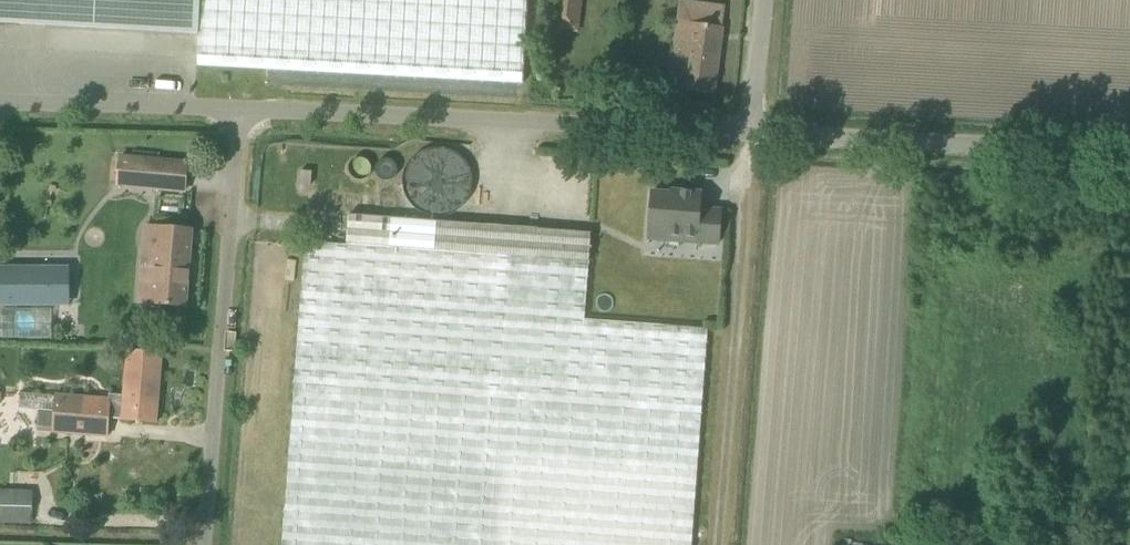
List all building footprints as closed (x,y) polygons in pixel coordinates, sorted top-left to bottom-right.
[(199,33),(197,67),(522,85),(527,0),(0,0),(0,22),(199,33)] [(581,0),(557,0),(554,26),(578,28),(581,0)] [(685,69),(682,90),(713,94),(725,7),(682,0),(671,67),(685,69)] [(410,217),(460,220),(464,155),(414,152),(410,217)] [(191,160),(122,154),(118,187),(188,193),(191,160)] [(312,172),(301,171),(300,184),(311,185),(312,172)] [(672,193),(652,192),(648,238),(719,244),(722,211),(700,209),(701,193),(672,191),(672,193)] [(349,214),(347,244),(589,263),(591,232),(349,214)] [(153,304),(186,306),(191,230),(155,226),(152,264),(156,264),(153,304)] [(708,328),(585,319),(589,263),(347,244),(306,241),(283,544),(692,544),(692,542),(708,328)] [(57,267),(57,257),(5,258),(0,261),(0,305),(72,305),(72,267),(57,267)] [(54,428),(53,432),(108,437),(110,416),(156,421),(161,355),(128,353),(124,396),(110,395),(110,399),(56,395),(56,397),(21,394),(20,407),(39,409),(38,426),(54,428)] [(33,524),(33,508),(0,507),(0,524),(33,524)]
